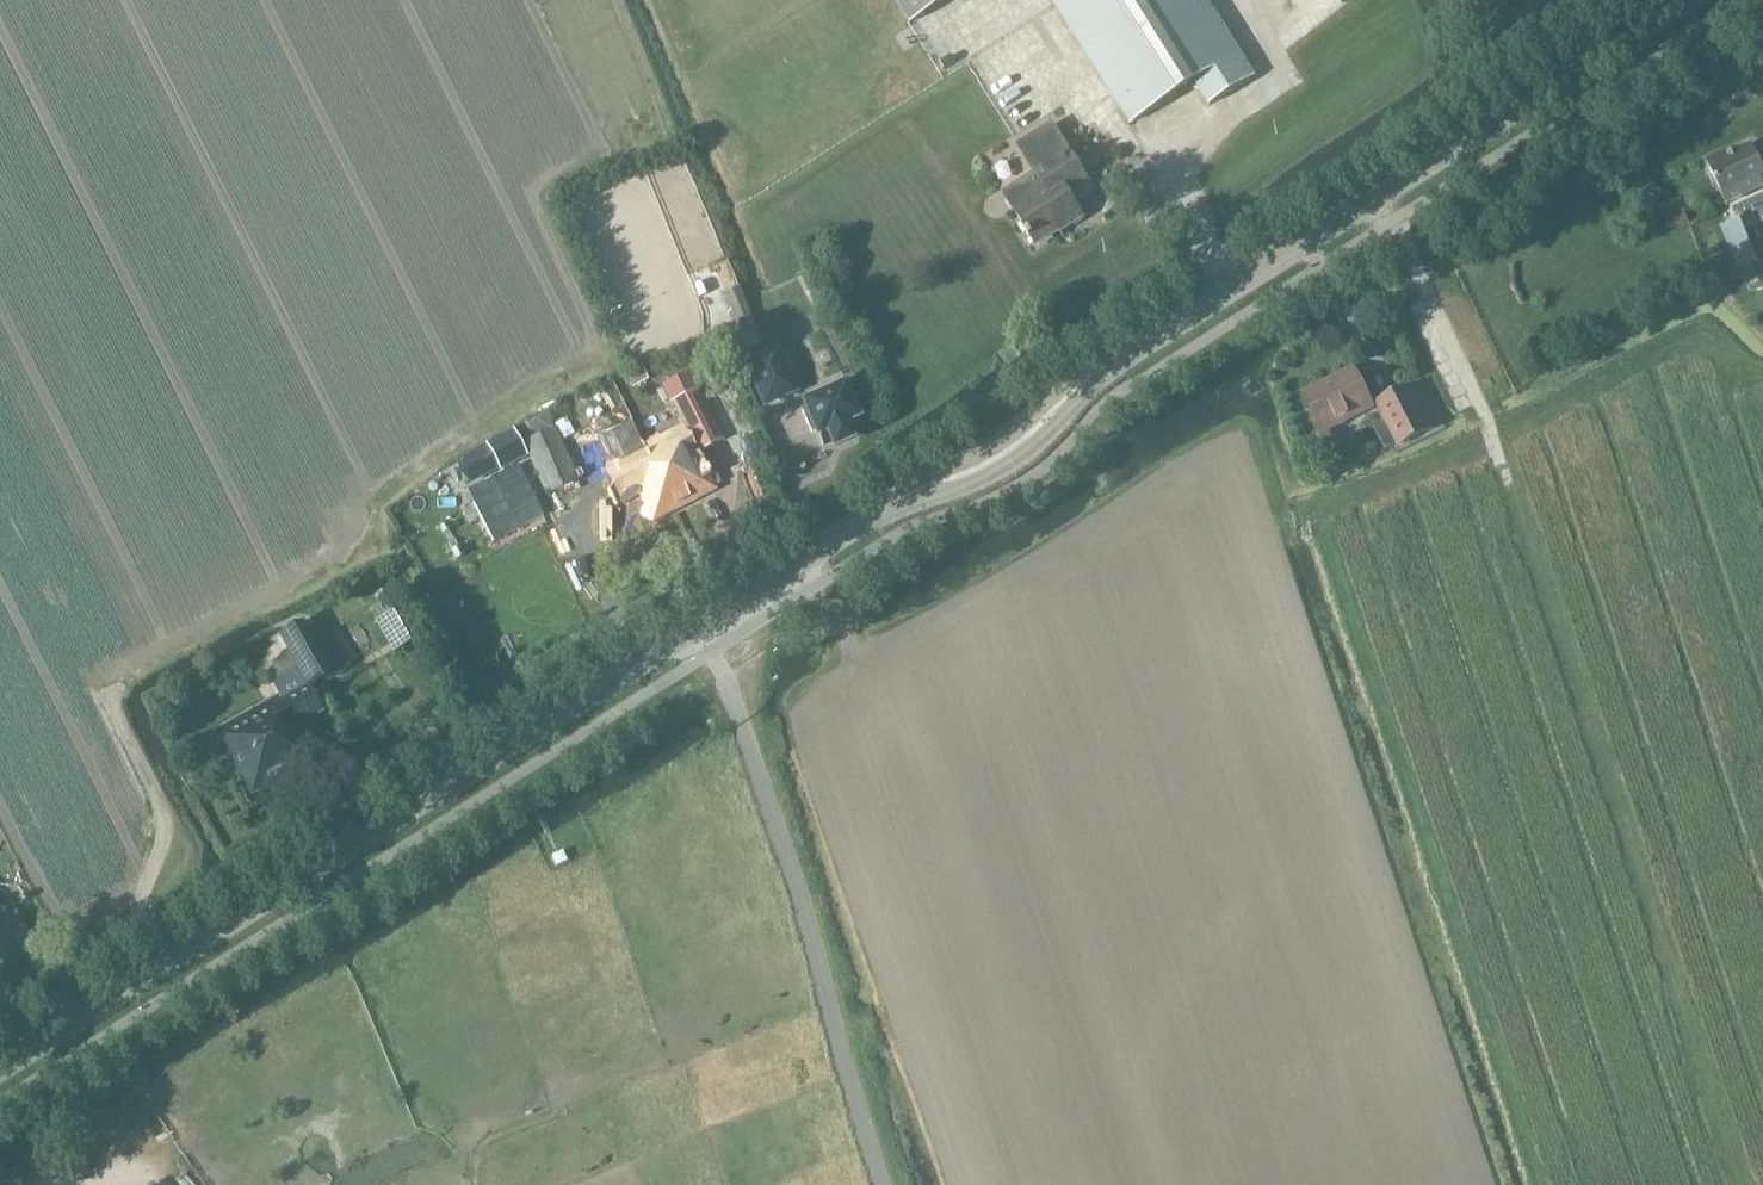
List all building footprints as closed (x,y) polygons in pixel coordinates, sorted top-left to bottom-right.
[(911,23),(948,0),(896,0),(911,23)] [(1200,0),(1059,0),(1135,122),(1194,85),(1207,107),(1250,80),(1200,0)] [(940,66),(952,63),(946,37),(934,41),(940,66)] [(1019,147),(1035,173),(1003,193),(1036,245),(1083,217),(1074,203),(1094,190),(1053,126),(1019,147)] [(1760,163),(1752,146),(1729,157),(1727,153),(1706,162),(1727,207),(1762,190),(1762,161),(1760,163)] [(1762,287),(1762,261),(1759,263),(1740,219),(1720,227),(1740,272),(1743,271),(1752,292),(1762,287)] [(738,331),(754,326),(740,288),(724,294),(738,331)] [(777,351),(746,364),(764,406),(795,393),(777,351)] [(1305,395),(1322,429),(1370,405),(1353,371),(1305,395)] [(1438,426),(1417,385),(1379,404),(1400,445),(1438,426)] [(857,418),(843,388),(805,404),(807,409),(803,411),(812,432),(816,431),(824,448),(833,444),(835,447),(850,440),(843,424),(857,418)] [(683,426),(652,441),(684,506),(716,490),(697,454),(723,441),(698,390),(672,403),(683,426)] [(547,496),(578,482),(554,429),(524,442),(547,496)] [(684,506),(652,441),(619,457),(653,522),(684,506)] [(516,465),(467,491),(493,540),(543,516),(516,465)] [(330,632),(325,635),(290,655),(297,666),(269,681),(277,697),(215,732),(252,796),(300,769),(296,763),(313,755),(296,727),(323,711),(310,689),(333,676),(336,680),(353,671),(330,632)]
